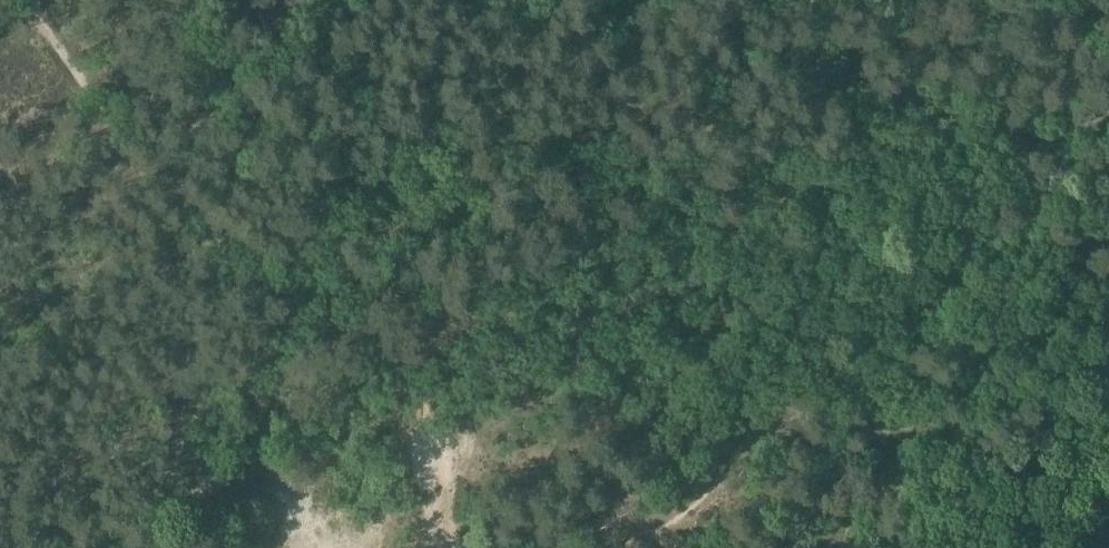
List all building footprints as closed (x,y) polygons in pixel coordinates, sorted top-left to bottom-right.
[(1092,533),(1094,533),(1092,547),(1108,547),(1108,501),(1100,501),(1099,520),(1095,519),(1094,524),(1092,524),(1092,533)]
